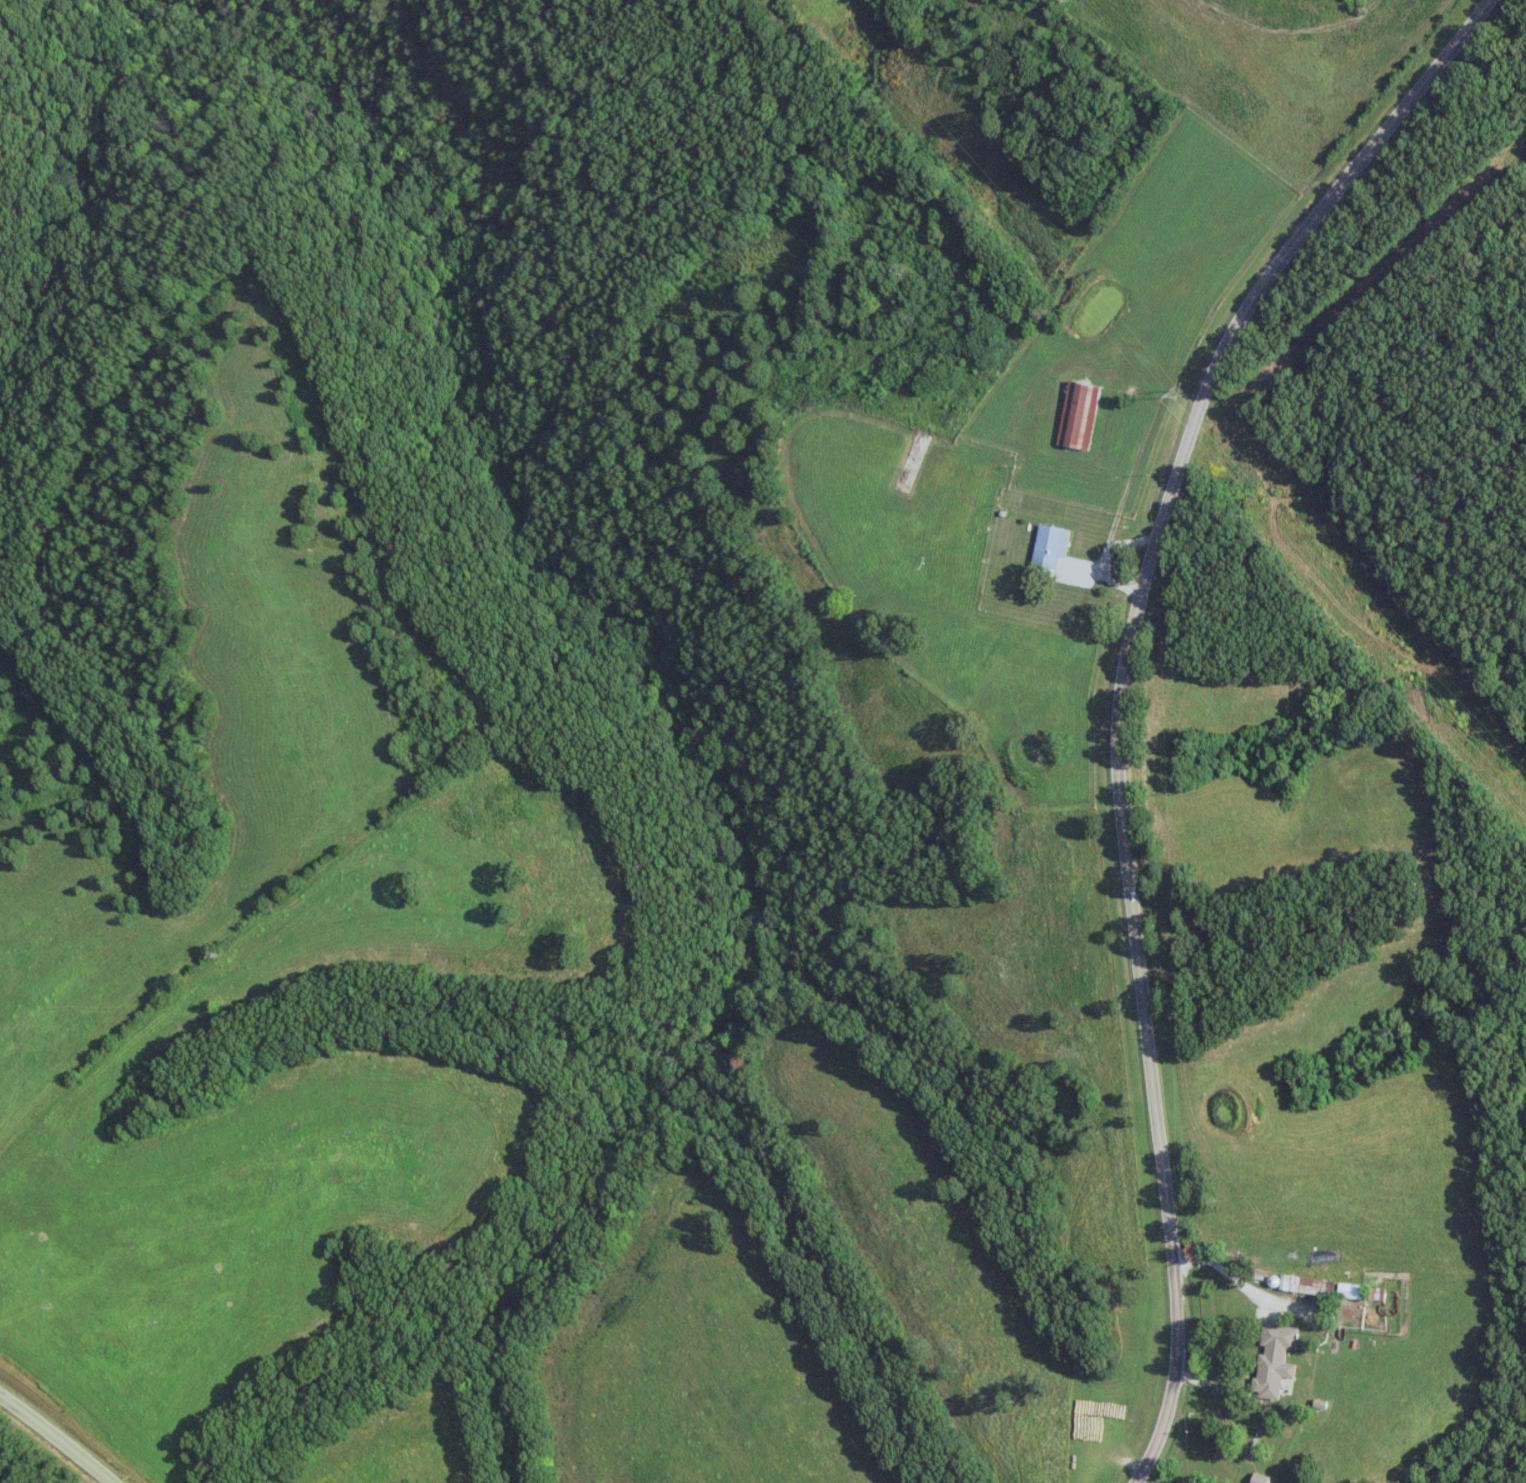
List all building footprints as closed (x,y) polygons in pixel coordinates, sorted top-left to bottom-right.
[(1088,448),(1097,385),(1066,380),(1057,444),(1088,448)] [(1030,563),(1054,568),(1057,556),(1064,557),(1069,529),(1038,523),(1030,563)] [(1333,1295),(1359,1300),(1361,1286),(1335,1282),(1333,1295)] [(1275,1398),(1278,1375),(1290,1377),(1292,1364),(1281,1363),(1282,1349),(1291,1350),(1294,1328),(1260,1323),(1257,1346),(1258,1346),(1254,1378),(1249,1378),(1246,1394),(1275,1398)] [(1249,1471),(1247,1482),(1266,1482),(1268,1475),(1249,1471)]
